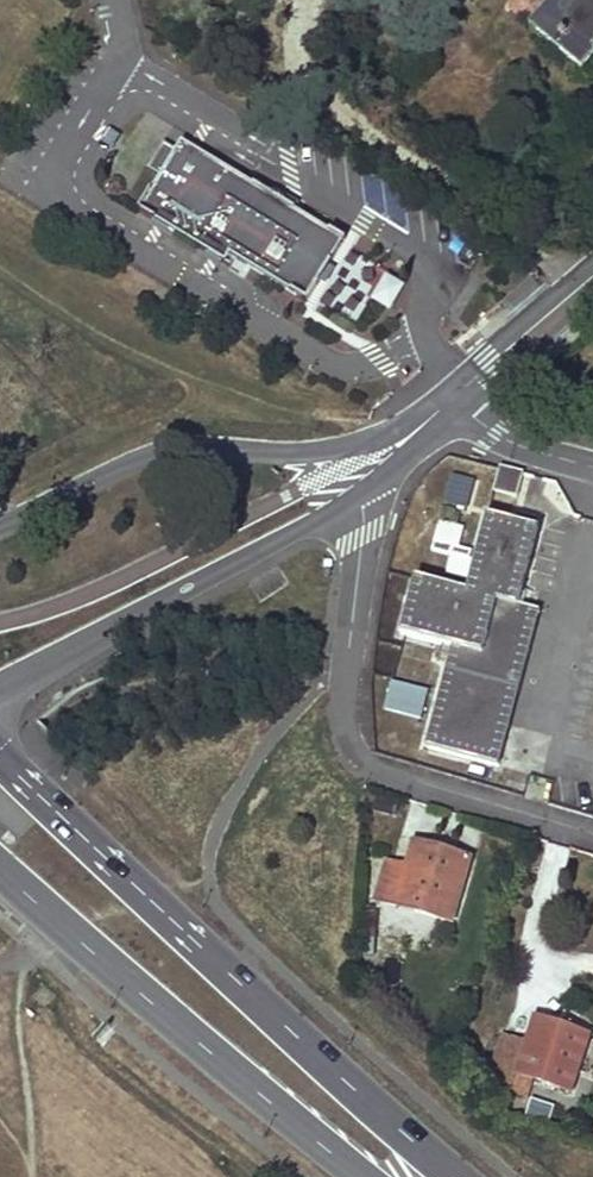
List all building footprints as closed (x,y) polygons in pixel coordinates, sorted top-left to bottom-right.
[(582,70),(592,57),(592,0),(555,0),(532,29),(582,70)] [(210,24),(222,33),(232,21),(220,12),(210,24)] [(225,39),(218,47),(234,59),(240,50),(225,39)] [(288,205),(179,140),(141,204),(300,300),(319,269),(339,236),(288,205)] [(494,492),(517,498),(523,474),(500,468),(494,492)] [(471,552),(435,542),(432,551),(469,561),(471,552)] [(388,681),(382,711),(419,719),(425,689),(388,681)] [(400,805),(377,799),(373,810),(397,817),(400,805)] [(415,912),(451,923),(470,860),(414,843),(407,869),(386,862),(375,899),(397,906),(401,894),(419,899),(415,912)] [(419,899),(401,894),(397,906),(415,912),(419,899)] [(374,939),(368,939),(367,967),(376,967),(377,939),(374,939)] [(487,1085),(528,1098),(534,1080),(569,1092),(587,1037),(535,1020),(526,1047),(502,1038),(487,1085)] [(526,1101),(524,1116),(550,1120),(552,1105),(526,1101)]
